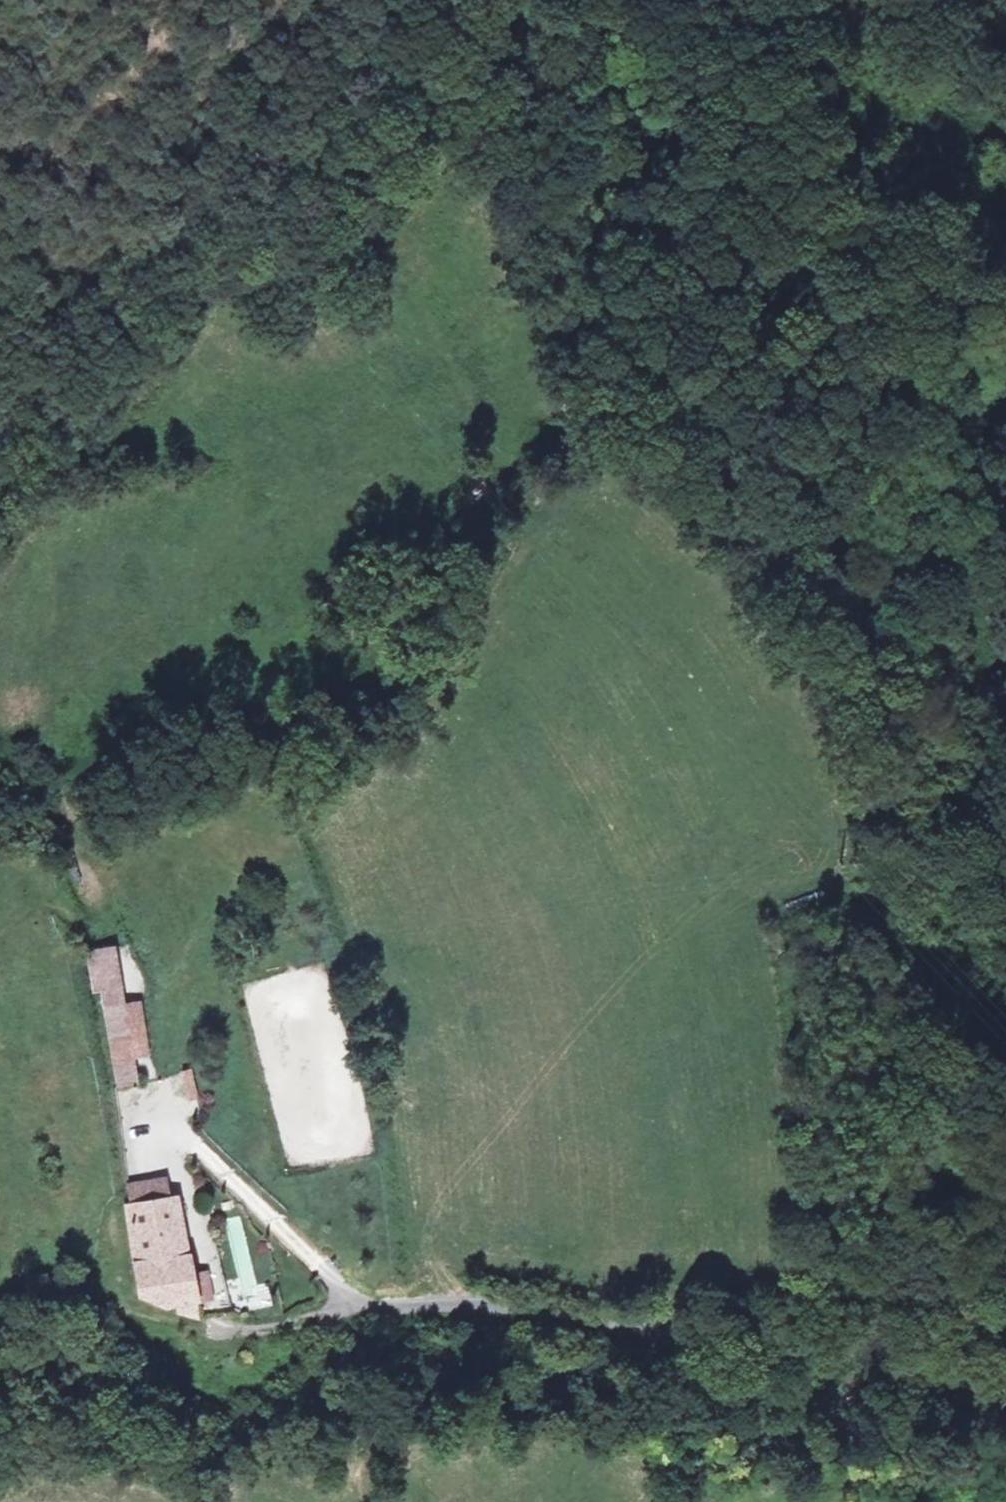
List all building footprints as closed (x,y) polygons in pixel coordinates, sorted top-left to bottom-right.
[(115,985),(98,988),(116,1082),(132,1079),(127,1052),(119,1005),(115,985)] [(134,1003),(119,1005),(127,1052),(143,1048),(134,1003)] [(135,1059),(138,1077),(152,1075),(150,1057),(135,1059)] [(185,1098),(197,1097),(195,1067),(182,1068),(185,1098)] [(165,1172),(139,1177),(143,1197),(168,1193),(165,1172)] [(185,1316),(203,1318),(176,1191),(168,1193),(143,1197),(139,1177),(126,1180),(129,1200),(125,1201),(142,1293),(164,1307),(166,1304),(184,1308),(185,1316)]
